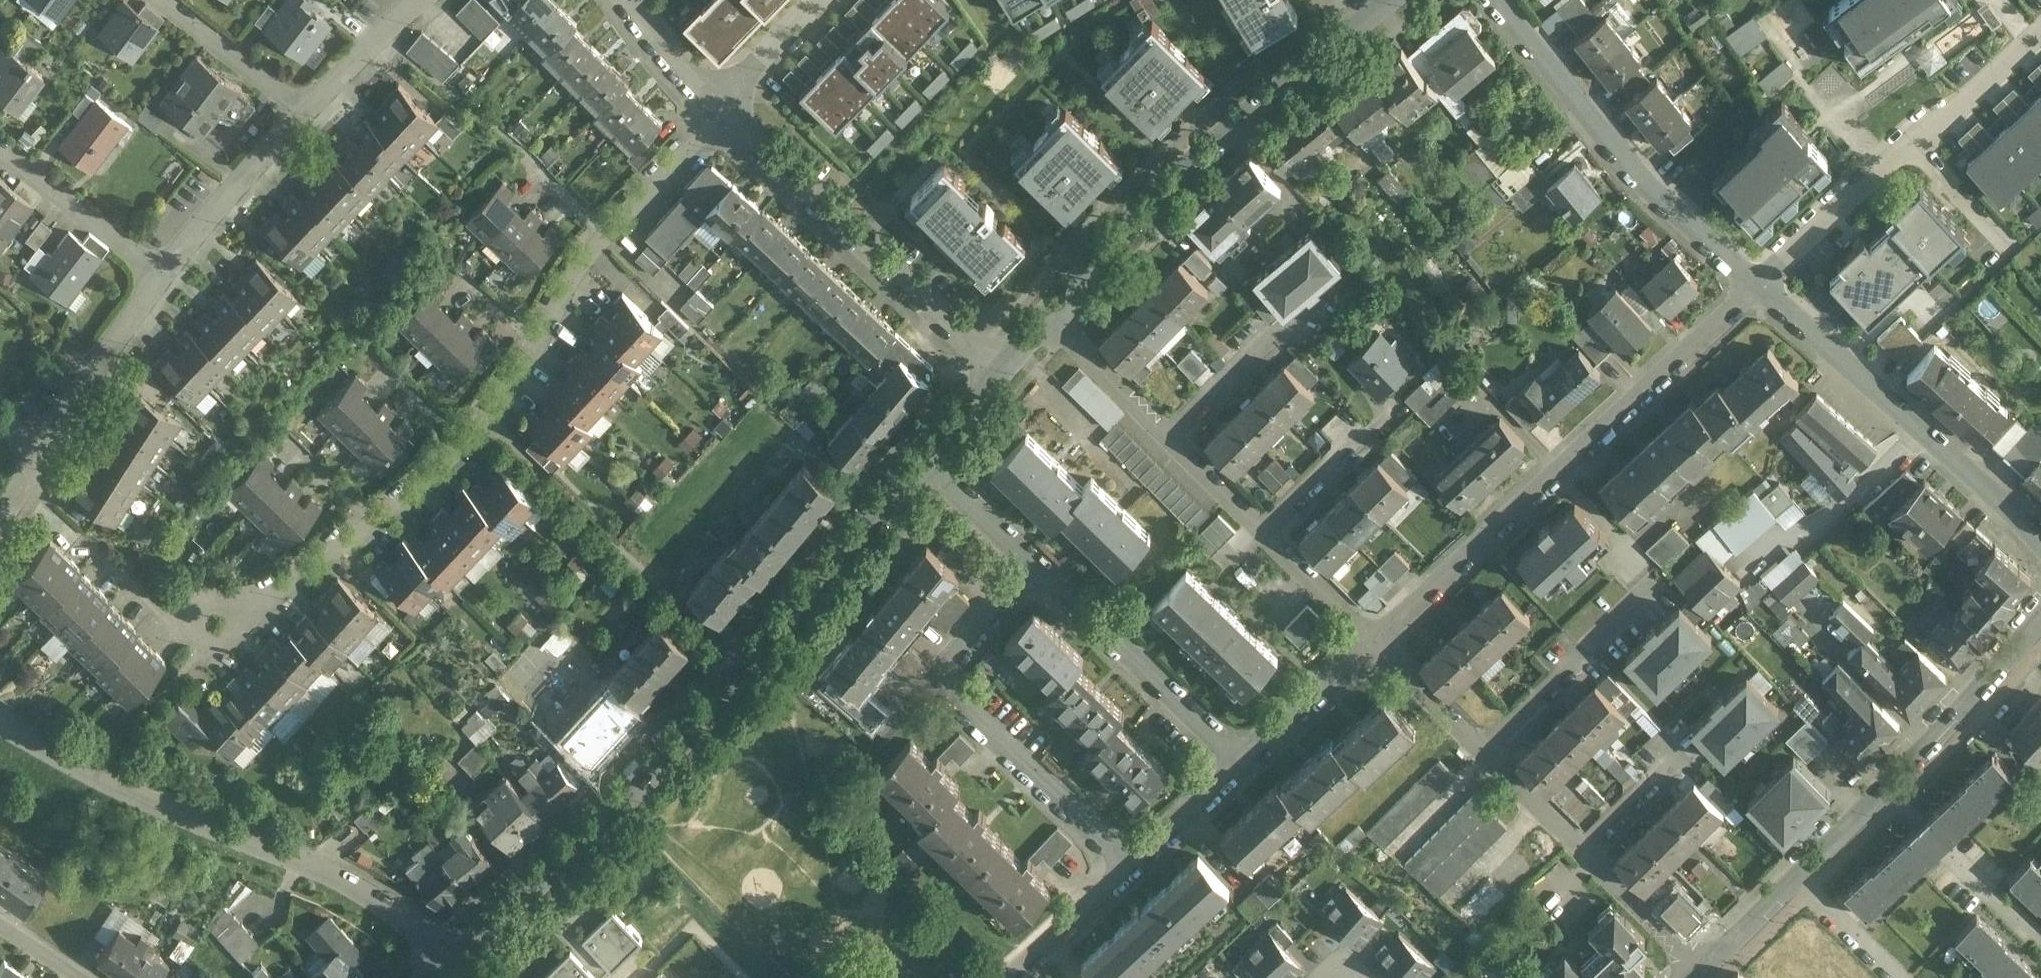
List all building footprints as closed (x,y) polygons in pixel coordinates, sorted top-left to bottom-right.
[(55,18),(68,0),(32,0),(55,18)] [(264,30),(301,59),(328,24),(314,13),(313,15),(305,9),(310,3),(306,0),(288,0),(278,13),(264,30)] [(456,13),(466,22),(482,5),(478,0),(469,0),(456,13)] [(553,0),(521,0),(506,15),(507,16),(512,11),(532,30),(527,35),(528,36),(533,31),(558,5),(553,0)] [(751,25),(725,0),(701,0),(698,3),(735,40),(751,25)] [(766,10),(756,0),(725,0),(751,25),(766,10)] [(776,0),(756,0),(766,10),(776,0)] [(936,0),(893,0),(873,21),(907,55),(949,12),(936,0)] [(1015,14),(1032,4),(1030,0),(1007,0),(1015,14)] [(1157,6),(1155,0),(1134,0),(1140,14),(1157,6)] [(1247,29),(1292,0),(1228,0),(1247,29)] [(1559,9),(1567,19),(1585,3),(1583,0),(1569,0),(1559,9)] [(1833,9),(1853,38),(1845,44),(1862,68),(1958,0),(1847,0),(1833,9)] [(138,14),(124,3),(99,36),(132,61),(157,28),(138,14)] [(720,55),(735,40),(698,3),(683,18),(720,55)] [(1585,3),(1567,19),(1574,28),(1593,12),(1585,3)] [(164,19),(145,4),(138,14),(157,28),(164,19)] [(482,5),(466,22),(474,30),(491,13),(482,5)] [(558,5),(533,31),(551,48),(552,49),(573,27),(577,23),(558,5)] [(268,6),(255,23),(264,31),(264,30),(278,13),(268,6)] [(1463,7),(1407,54),(1438,91),(1457,114),(1469,104),(1458,91),(1456,93),(1428,60),(1468,26),(1474,34),(1481,28),(1481,21),(1470,8),(1463,7)] [(1593,12),(1574,28),(1581,36),(1599,21),(1593,12)] [(491,13),(474,30),(484,39),(500,22),(491,13)] [(1581,36),(1575,40),(1576,41),(1577,41),(1584,49),(1583,50),(1593,62),(1624,37),(1623,37),(1619,40),(1613,32),(1616,28),(1606,15),(1581,36)] [(1753,17),(1726,36),(1740,55),(1767,36),(1753,17)] [(878,85),(907,55),(873,21),(843,51),(878,85)] [(1153,22),(1102,74),(1154,124),(1205,72),(1153,22)] [(1468,26),(1428,60),(1456,93),(1458,91),(1457,90),(1494,59),(1495,59),(1474,34),(1468,26)] [(573,27),(552,49),(551,48),(547,53),(566,71),(591,45),(573,27)] [(422,33),(407,51),(416,59),(431,40),(422,33)] [(1624,37),(1593,62),(1603,74),(1604,74),(1610,82),(1610,83),(1611,84),(1616,80),(1636,64),(1641,59),(1631,47),(1627,50),(1620,41),(1624,38),(1624,37)] [(431,40),(416,59),(425,66),(440,47),(431,40)] [(591,45),(566,71),(585,89),(610,63),(591,45)] [(440,47),(425,66),(434,73),(449,54),(440,47)] [(1407,54),(1402,48),(1372,72),(1398,102),(1397,103),(1408,115),(1438,91),(1407,54)] [(0,53),(0,73),(13,56),(3,49),(0,53)] [(836,128),(878,85),(843,51),(802,94),(836,128)] [(449,54),(434,73),(443,81),(458,62),(449,54)] [(13,56),(0,73),(0,100),(15,112),(42,78),(13,56)] [(195,58),(161,103),(200,133),(220,107),(238,121),(253,102),(234,88),(234,87),(195,58)] [(1783,60),(1759,81),(1769,93),(1793,73),(1783,60)] [(629,81),(610,63),(585,89),(603,107),(604,107),(625,85),(625,86),(629,81)] [(1636,64),(1616,80),(1624,89),(1644,73),(1636,64)] [(1372,72),(1334,103),(1367,141),(1386,125),(1379,117),(1397,103),(1398,102),(1372,72)] [(1644,73),(1624,89),(1631,98),(1651,82),(1644,73)] [(1631,98),(1625,103),(1626,104),(1627,103),(1634,112),(1633,112),(1643,125),(1674,99),(1674,98),(1670,102),(1663,93),(1667,90),(1657,77),(1651,82),(1631,98)] [(436,120),(399,85),(384,101),(425,139),(440,124),(440,123),(436,120)] [(625,85),(604,107),(603,107),(599,111),(618,130),(643,103),(625,86),(625,85)] [(94,102),(84,94),(70,112),(81,120),(94,102)] [(2039,98),(2021,115),(2040,136),(2040,101),(2039,98)] [(1674,99),(1643,125),(1653,137),(1654,136),(1660,145),(1661,146),(1666,142),(1686,126),(1692,121),(1682,108),(1678,111),(1671,103),(1675,100),(1674,99)] [(1346,132),(1319,100),(1292,122),(1317,152),(1320,155),(1324,152),(1317,145),(1328,136),(1334,143),(1346,132)] [(425,139),(384,101),(375,111),(382,118),(374,126),(374,127),(406,157),(406,158),(407,159),(425,139)] [(81,120),(60,147),(92,171),(92,170),(90,168),(122,125),(125,127),(126,126),(94,102),(81,120)] [(643,103),(618,130),(637,148),(653,132),(662,122),(643,103)] [(1791,105),(1726,163),(1751,191),(1735,207),(1756,231),(1838,157),(1791,105)] [(166,123),(145,107),(136,119),(157,134),(166,123)] [(1119,158),(1067,108),(1016,160),(1068,211),(1119,158)] [(462,127),(445,111),(436,120),(440,123),(440,124),(453,136),(462,127)] [(2040,161),(2040,136),(2021,115),(2003,132),(2036,166),(2040,161)] [(406,157),(374,127),(374,126),(366,118),(356,129),(363,136),(355,144),(355,145),(388,176),(406,158),(406,157)] [(1292,122),(1264,145),(1286,171),(1310,151),(1313,155),(1317,152),(1292,122)] [(1686,126),(1666,142),(1674,152),(1694,136),(1686,126)] [(637,148),(629,157),(639,167),(663,142),(653,132),(637,148)] [(2018,183),(2036,166),(2003,132),(1985,148),(2018,183)] [(388,176),(355,145),(355,144),(348,137),(338,148),(345,155),(338,164),(337,164),(369,194),(369,195),(370,196),(388,176)] [(1382,137),(1371,146),(1382,160),(1393,151),(1382,137)] [(1499,173),(1477,147),(1453,167),(1475,193),(1492,179),(1499,173)] [(2000,199),(2018,183),(1985,148),(1968,165),(2000,199)] [(1341,160),(1333,151),(1323,159),(1331,169),(1341,160)] [(369,194),(337,164),(338,164),(329,155),(319,166),(326,173),(319,181),(318,182),(352,213),(369,195),(369,194)] [(1280,191),(1250,158),(1215,189),(1246,222),(1280,191)] [(1331,169),(1323,159),(1314,167),(1322,177),(1331,169)] [(943,162),(909,198),(986,273),(1021,238),(943,162)] [(1576,163),(1551,183),(1566,203),(1563,205),(1565,207),(1567,205),(1575,214),(1600,194),(1576,163)] [(704,167),(683,190),(686,192),(646,236),(652,241),(669,257),(709,212),(708,211),(733,185),(712,167),(708,171),(704,167)] [(1542,168),(1517,188),(1526,200),(1551,179),(1542,168)] [(1390,170),(1379,179),(1399,202),(1410,193),(1390,170)] [(352,213),(318,182),(319,181),(311,175),(301,185),(309,192),(301,201),(333,231),(332,232),(333,233),(352,213)] [(1492,179),(1475,193),(1490,210),(1507,196),(1492,179)] [(0,180),(0,242),(28,205),(30,203),(13,189),(0,180)] [(40,196),(20,180),(13,189),(30,203),(28,205),(32,207),(40,196)] [(503,182),(465,223),(485,241),(516,208),(507,200),(514,192),(503,182)] [(761,210),(733,185),(708,211),(709,212),(737,237),(738,236),(761,210)] [(1965,234),(1920,186),(1895,210),(1901,216),(1892,225),(1930,266),(1965,234)] [(1246,222),(1215,189),(1185,219),(1221,256),(1251,227),(1246,222)] [(333,231),(301,201),(292,193),(282,203),(290,210),(282,219),(281,219),(315,250),(332,232),(333,231)] [(516,208),(485,241),(504,259),(535,226),(536,226),(543,219),(532,209),(525,216),(516,208)] [(786,230),(763,209),(761,210),(738,236),(761,257),(786,230)] [(315,250),(281,219),(282,219),(275,212),(259,228),(300,266),(315,250)] [(40,218),(24,239),(35,248),(37,246),(51,227),(40,218)] [(1892,225),(1871,245),(1865,238),(1838,263),(1844,270),(1833,280),(1833,285),(1869,323),(1930,266),(1892,225)] [(535,226),(504,259),(524,277),(562,237),(551,226),(544,234),(536,226),(535,226)] [(808,250),(786,230),(761,257),(783,278),(808,250)] [(1341,265),(1312,230),(1255,278),(1270,296),(1283,312),(1285,313),(1308,294),(1310,296),(1320,287),(1318,285),(1341,265)] [(81,242),(68,232),(50,255),(47,253),(32,273),(31,275),(66,301),(99,258),(96,255),(97,254),(81,242)] [(107,247),(88,233),(81,242),(97,254),(96,255),(99,258),(107,247)] [(669,257),(652,241),(637,257),(654,273),(669,257)] [(35,248),(22,265),(32,273),(47,253),(37,246),(35,248)] [(829,271),(808,250),(783,278),(805,298),(829,271)] [(1213,267),(1196,250),(1181,265),(1199,282),(1213,267)] [(712,271),(695,256),(679,274),(696,289),(712,271)] [(1697,283),(1674,257),(1662,269),(1666,273),(1650,287),(1648,288),(1667,309),(1668,310),(1697,283)] [(297,296),(256,258),(241,274),(282,312),(297,296)] [(1181,265),(1179,262),(1168,273),(1165,271),(1157,280),(1159,282),(1153,289),(1177,313),(1190,299),(1193,302),(1206,288),(1199,282),(1181,265)] [(1544,282),(1532,270),(1518,282),(1530,295),(1544,282)] [(851,291),(829,271),(805,298),(827,318),(851,291)] [(282,312),(241,274),(232,284),(239,291),(231,299),(231,300),(263,330),(262,330),(264,331),(282,312)] [(1667,309),(1648,288),(1650,287),(1648,285),(1639,294),(1648,304),(1659,316),(1667,309)] [(434,287),(396,328),(416,347),(447,313),(438,305),(445,297),(434,287)] [(1639,312),(1616,287),(1588,313),(1594,319),(1611,338),(1623,351),(1651,325),(1639,312)] [(714,305),(696,289),(680,307),(698,323),(714,305)] [(1177,313),(1153,289),(1146,296),(1143,294),(1135,303),(1137,305),(1128,315),(1152,339),(1177,313)] [(263,330),(231,300),(231,299),(223,291),(213,302),(220,309),(212,317),(212,318),(245,349),(262,330),(263,330)] [(873,312),(851,291),(827,318),(848,338),(873,312)] [(663,331),(623,293),(615,301),(630,315),(617,329),(602,316),(595,324),(600,329),(601,329),(636,361),(637,361),(663,331)] [(1283,312),(1270,296),(1256,307),(1270,323),(1283,312)] [(1659,316),(1648,304),(1639,312),(1651,325),(1656,331),(1665,323),(1659,316)] [(689,326),(668,306),(659,315),(680,336),(689,326)] [(245,349),(212,318),(212,317),(205,310),(195,321),(202,328),(194,336),(226,367),(225,367),(227,368),(245,349)] [(873,312),(848,338),(871,359),(876,354),(896,333),(896,332),(873,312)] [(447,313),(416,347),(435,365),(466,331),(466,332),(473,324),(463,314),(455,322),(447,313)] [(1128,315),(1121,323),(1118,320),(1110,329),(1112,332),(1102,342),(1139,378),(1152,365),(1139,352),(1152,339),(1128,315)] [(1900,361),(1924,338),(1903,315),(1878,338),(1900,361)] [(1611,338),(1594,319),(1586,326),(1594,335),(1603,345),(1611,338)] [(1585,326),(1573,337),(1582,346),(1594,335),(1586,326),(1585,326)] [(226,367),(194,336),(186,328),(176,339),(183,346),(175,354),(175,355),(208,386),(225,367),(226,367)] [(636,361),(601,329),(600,329),(594,336),(608,350),(595,364),(580,350),(573,358),(614,396),(642,366),(637,361),(636,361)] [(466,331),(435,365),(454,383),(492,342),(482,332),(475,339),(466,332),(466,331)] [(896,332),(896,333),(876,354),(892,368),(876,385),(904,409),(930,379),(932,367),(896,332)] [(1392,345),(1381,334),(1350,364),(1366,380),(1365,381),(1380,396),(1414,361),(1395,341),(1392,345)] [(1603,345),(1594,335),(1582,346),(1598,363),(1610,352),(1603,345)] [(208,386),(175,355),(175,354),(168,347),(153,363),(194,401),(208,386)] [(1209,363),(1194,347),(1177,364),(1192,379),(1209,363)] [(2006,411),(1935,347),(1908,377),(1980,441),(2006,411)] [(1768,348),(1723,390),(1753,423),(1767,410),(1771,414),(1790,396),(1787,392),(1798,381),(1768,348)] [(1595,366),(1579,349),(1564,363),(1568,367),(1558,377),(1557,378),(1575,397),(1600,374),(1594,367),(1595,366)] [(1319,377),(1297,354),(1285,365),(1308,388),(1319,377)] [(614,396),(573,358),(567,365),(581,379),(568,393),(553,379),(546,387),(551,393),(552,392),(587,425),(588,425),(614,396)] [(1432,392),(1415,409),(1429,424),(1477,377),(1462,361),(1432,392)] [(1285,365),(1275,375),(1273,373),(1264,382),(1266,384),(1259,391),(1287,419),(1313,393),(1308,388),(1285,365)] [(1079,368),(1063,384),(1069,390),(1084,374),(1079,368)] [(869,379),(859,372),(852,380),(861,387),(869,379)] [(1554,372),(1542,383),(1535,376),(1519,391),(1543,417),(1548,422),(1575,397),(1557,378),(1558,377),(1554,372)] [(1124,412),(1084,374),(1069,390),(1109,428),(1109,427),(1110,428),(1124,412)] [(356,378),(317,419),(337,438),(368,404),(359,396),(367,388),(356,378)] [(1422,382),(1405,399),(1415,409),(1432,392),(1422,382)] [(904,409),(876,385),(853,413),(881,437),(904,409)] [(1723,390),(1719,385),(1696,406),(1728,440),(1731,444),(1753,423),(1723,390)] [(180,421),(133,391),(121,409),(168,440),(180,421)] [(1287,419),(1259,391),(1252,399),(1250,396),(1242,404),(1244,407),(1234,418),(1261,445),(1287,419)] [(1543,417),(1519,391),(1504,404),(1529,430),(1543,417)] [(587,425),(552,392),(551,393),(545,400),(560,413),(546,428),(532,414),(524,422),(565,460),(594,430),(588,425),(587,425)] [(1877,447),(1816,393),(1796,415),(1846,459),(1849,455),(1861,466),(1877,447)] [(733,412),(722,402),(714,410),(725,420),(733,412)] [(1693,402),(1602,486),(1636,524),(1728,440),(1696,406),(1693,402)] [(368,404),(337,438),(356,455),(387,422),(388,423),(395,415),(384,405),(377,412),(368,404)] [(168,440),(121,409),(114,421),(122,427),(116,436),(116,437),(154,462),(168,440)] [(881,437),(853,413),(830,440),(858,464),(881,437)] [(1261,445),(1234,418),(1226,425),(1224,422),(1216,430),(1219,433),(1208,444),(1235,471),(1261,445)] [(1501,418),(1436,476),(1460,502),(1477,487),(1481,491),(1515,460),(1511,456),(1525,444),(1501,418)] [(1011,419),(995,436),(1003,444),(1019,426),(1011,419)] [(2017,419),(1993,446),(2004,456),(2028,429),(2017,419)] [(403,423),(396,430),(388,423),(387,422),(356,455),(376,474),(414,433),(403,423)] [(1118,422),(1101,439),(1109,447),(1126,430),(1118,422)] [(2004,456),(2025,474),(2040,457),(2040,456),(2040,430),(2034,422),(2028,429),(2004,456)] [(1019,426),(1003,444),(1010,451),(1027,434),(1019,426)] [(694,428),(679,444),(688,452),(703,436),(694,428)] [(1126,430),(1109,447),(1116,454),(1133,437),(1126,430)] [(154,462),(116,437),(116,436),(108,431),(100,443),(108,449),(102,458),(102,459),(140,484),(154,462)] [(1083,489),(1027,436),(1028,435),(1027,434),(1010,451),(994,469),(1051,523),(1092,479),(1083,489)] [(1133,437),(1116,454),(1124,462),(1141,445),(1133,437)] [(552,458),(534,441),(526,450),(544,466),(552,458)] [(1141,445),(1124,462),(1132,469),(1148,452),(1141,445)] [(1148,452),(1132,469),(1139,477),(1156,460),(1148,452)] [(1417,477),(1391,452),(1381,462),(1406,487),(1417,477)] [(140,484),(102,459),(102,458),(93,453),(86,465),(94,471),(88,480),(88,481),(126,506),(140,484)] [(1791,455),(1752,489),(1775,516),(1815,482),(1791,455)] [(263,456),(225,497),(244,515),(276,482),(267,474),(274,466),(263,456)] [(666,457),(654,470),(663,479),(675,466),(666,457)] [(2022,478),(2028,484),(2026,487),(2031,492),(2034,489),(2040,496),(2040,457),(2025,474),(2022,478)] [(561,466),(552,458),(544,466),(552,475),(561,466)] [(1274,458),(1257,474),(1274,492),(1291,475),(1274,458)] [(1156,460),(1139,477),(1147,485),(1164,468),(1156,460)] [(1381,462),(1380,461),(1369,472),(1366,470),(1358,478),(1361,481),(1353,488),(1380,514),(1407,487),(1406,487),(1381,462)] [(836,491),(805,464),(805,465),(805,466),(732,550),(728,546),(727,547),(728,547),(691,590),(690,590),(689,590),(720,617),(721,617),(721,616),(757,574),(761,578),(761,577),(761,576),(835,492),(836,491)] [(537,504),(496,465),(489,473),(503,487),(490,501),(476,487),(469,494),(469,495),(504,528),(503,528),(509,534),(524,518),(537,504)] [(1164,468),(1147,485),(1154,492),(1171,475),(1164,468)] [(1905,472),(1860,512),(1877,528),(1891,514),(1890,513),(1920,484),(1905,472)] [(126,506),(88,481),(88,480),(79,475),(67,494),(115,524),(126,506)] [(1171,475),(1154,492),(1162,500),(1179,483),(1171,475)] [(1148,534),(1092,481),(1093,480),(1092,479),(1051,523),(1052,524),(1060,515),(1117,569),(1150,534),(1149,533),(1148,534)] [(1959,511),(1924,480),(1920,484),(1890,513),(1891,514),(1928,547),(1959,511)] [(276,482),(244,515),(264,533),(295,500),(302,493),(291,482),(284,490),(276,482)] [(1179,483),(1162,500),(1170,507),(1187,490),(1179,483)] [(1380,514),(1353,488),(1346,495),(1344,493),(1334,502),(1337,505),(1328,514),(1354,540),(1380,514)] [(504,528),(469,495),(469,494),(463,489),(456,497),(470,511),(457,525),(442,511),(436,519),(476,557),(503,528),(504,528)] [(637,489),(625,503),(634,511),(647,497),(637,489)] [(1752,489),(1713,523),(1736,550),(1775,516),(1752,489)] [(1187,490),(1170,507),(1177,515),(1194,498),(1187,490)] [(554,504),(545,496),(537,504),(524,518),(533,527),(554,504)] [(1194,498),(1177,515),(1185,523),(1202,506),(1194,498)] [(295,500),(264,533),(283,551),(321,510),(311,500),(304,508),(295,500)] [(1544,577),(1557,591),(1609,544),(1570,502),(1511,555),(1537,584),(1544,577)] [(1202,506),(1185,523),(1193,530),(1210,513),(1202,506)] [(1354,540),(1328,514),(1320,522),(1317,519),(1309,527),(1312,530),(1301,540),(1328,567),(1354,540)] [(1220,516),(1198,540),(1213,554),(1236,530),(1220,516)] [(476,557),(436,519),(429,526),(443,540),(430,554),(415,540),(409,547),(408,548),(443,580),(443,581),(449,587),(476,557)] [(1672,525),(1646,550),(1663,566),(1689,542),(1672,525)] [(1976,529),(1956,552),(1976,568),(1995,546),(1976,529)] [(980,562),(950,536),(937,551),(959,570),(958,571),(966,578),(980,562)] [(49,539),(10,580),(26,594),(65,554),(49,539)] [(443,580),(408,548),(409,547),(403,542),(395,550),(410,563),(397,577),(382,564),(375,572),(416,610),(443,581),(443,580)] [(937,551),(928,544),(893,585),(923,612),(958,571),(959,570),(937,551)] [(1828,550),(1821,544),(1803,560),(1804,560),(1804,561),(1808,564),(1815,558),(1817,560),(1828,550)] [(2031,576),(1996,545),(1995,546),(1976,568),(1987,578),(2011,599),(2012,598),(2031,576)] [(1705,549),(1675,578),(1708,613),(1724,598),(1730,606),(1737,599),(1730,592),(1739,584),(1705,549)] [(1795,551),(1765,577),(1774,587),(1804,560),(1803,560),(1795,551)] [(1410,567),(1396,552),(1380,566),(1395,581),(1410,567)] [(65,554),(26,594),(41,608),(77,570),(80,568),(65,554)] [(1808,564),(1804,561),(1774,587),(1773,588),(1787,602),(1818,575),(1808,564)] [(585,578),(573,566),(560,579),(573,591),(585,578)] [(1380,566),(1365,581),(1379,596),(1395,581),(1380,566)] [(1277,653),(1187,569),(1154,603),(1244,688),(1277,653)] [(77,570),(41,608),(39,611),(55,625),(93,584),(77,570)] [(1764,576),(1751,587),(1761,599),(1762,598),(1773,588),(1774,587),(1765,577),(1764,576)] [(2011,599),(1987,578),(1977,589),(1972,585),(1962,596),(1967,600),(1962,607),(1989,629),(2014,600),(2012,598),(2011,599)] [(379,619),(338,581),(323,597),(364,635),(379,619)] [(889,582),(849,629),(884,659),(923,612),(893,585),(889,582)] [(548,583),(535,597),(552,613),(558,606),(551,599),(557,592),(548,583)] [(93,584),(55,625),(70,639),(106,601),(108,599),(93,584)] [(1889,608),(1863,584),(1850,598),(1876,623),(1880,620),(1895,634),(1905,624),(1889,608)] [(1787,602),(1773,588),(1762,598),(1783,618),(1793,608),(1787,602)] [(1504,590),(1493,601),(1491,599),(1482,607),(1484,609),(1477,616),(1500,641),(1514,628),(1516,631),(1530,618),(1504,590)] [(970,604),(954,591),(930,618),(945,633),(970,604)] [(1754,703),(1713,661),(1718,656),(1660,596),(1654,601),(1672,619),(1627,663),(1617,673),(1636,692),(1647,681),(1652,685),(1649,688),(1652,691),(1655,689),(1726,762),(1770,720),(1754,703)] [(364,635),(323,597),(314,607),(321,614),(314,622),(313,623),(346,654),(364,635)] [(106,601),(70,639),(67,642),(83,656),(121,615),(106,601)] [(1654,601),(1609,645),(1627,663),(1672,619),(1654,601)] [(1897,672),(1864,639),(1872,630),(1843,602),(1830,616),(1858,644),(1848,654),(1882,687),(1897,672)] [(1912,617),(1905,610),(1904,611),(1895,602),(1889,608),(1905,624),(1912,617)] [(1962,607),(1954,616),(1947,609),(1943,614),(1931,603),(1920,616),(1932,626),(1927,631),(1962,661),(1979,641),(1983,641),(1987,636),(1986,632),(1989,629),(1962,607)] [(1302,604),(1292,628),(1314,637),(1324,614),(1302,604)] [(1084,657),(1035,611),(1007,639),(1055,686),(1056,686),(1075,665),(1076,666),(1084,657)] [(121,615),(83,656),(98,670),(134,632),(136,629),(121,615)] [(346,654),(313,623),(314,622),(306,615),(296,626),(303,633),(296,641),(295,642),(323,668),(322,668),(328,674),(346,654)] [(1799,643),(1808,631),(1789,615),(1779,626),(1799,643)] [(1477,616),(1469,623),(1467,621),(1459,629),(1461,630),(1450,640),(1474,666),(1500,641),(1477,616)] [(689,646),(661,621),(661,622),(612,675),(611,676),(643,704),(639,700),(688,647),(689,647),(689,646)] [(1838,638),(1826,626),(1818,633),(1831,646),(1838,638)] [(884,659),(849,629),(821,663),(835,674),(826,685),(862,715),(861,716),(872,725),(887,707),(861,686),(884,659)] [(134,632),(98,670),(96,673),(111,687),(149,646),(134,632)] [(323,668),(295,642),(296,641),(290,636),(281,645),(274,638),(264,648),(305,687),(322,668),(323,668)] [(1946,678),(1905,638),(1897,646),(1904,653),(1912,657),(1900,669),(1929,697),(1947,678),(1947,677),(1946,678)] [(1450,640),(1442,648),(1440,645),(1432,653),(1434,655),(1422,666),(1448,694),(1463,681),(1460,678),(1474,666),(1450,640)] [(931,665),(904,642),(888,661),(915,684),(931,665)] [(149,646),(111,687),(127,702),(165,661),(149,646)] [(305,687),(264,648),(254,659),(262,666),(254,674),(288,705),(305,687)] [(1762,695),(1721,653),(1718,656),(1713,661),(1754,703),(1762,695)] [(1900,726),(1839,663),(1823,678),(1857,712),(1843,726),(1838,718),(1831,711),(1822,720),(1863,762),(1900,726)] [(1076,666),(1075,665),(1056,686),(1055,686),(1048,694),(1097,740),(1097,741),(1116,721),(1117,721),(1125,712),(1076,666)] [(288,705),(254,674),(247,667),(236,678),(244,685),(236,693),(264,719),(269,725),(288,705)] [(1929,697),(1900,669),(1897,672),(1882,687),(1911,714),(1910,715),(1911,715),(1929,697)] [(1638,705),(1608,674),(1596,685),(1624,713),(1623,714),(1626,717),(1638,705)] [(615,679),(565,731),(564,732),(591,757),(592,757),(592,756),(642,705),(643,704),(611,676),(615,679)] [(1624,713),(1596,685),(1585,696),(1584,695),(1576,703),(1577,704),(1570,712),(1594,736),(1607,724),(1610,727),(1623,714),(1624,713)] [(233,690),(225,699),(227,701),(223,705),(213,696),(198,712),(183,697),(164,718),(191,744),(206,728),(214,736),(214,743),(222,743),(232,753),(264,719),(236,693),(233,690)] [(503,690),(482,708),(488,715),(510,697),(503,690)] [(1820,709),(1806,694),(1794,705),(1809,720),(1820,709)] [(1778,712),(1762,695),(1754,703),(1770,720),(1778,712)] [(1332,739),(1281,786),(1304,811),(1312,819),(1362,772),(1366,776),(1415,730),(1385,698),(1336,744),(1332,739)] [(2011,731),(2033,752),(2040,759),(2040,758),(2040,700),(2011,731)] [(1570,712),(1562,719),(1561,717),(1553,725),(1554,727),(1544,737),(1569,762),(1568,763),(1571,766),(1572,765),(1572,766),(1585,752),(1582,749),(1594,736),(1570,712)] [(471,719),(463,726),(468,732),(476,725),(471,719)] [(1117,721),(1116,721),(1097,741),(1097,740),(1086,751),(1137,800),(1166,770),(1117,721)] [(550,736),(540,725),(532,732),(542,743),(550,736)] [(975,748),(959,733),(937,755),(945,763),(951,756),(959,764),(975,748)] [(1569,762),(1544,737),(1537,744),(1536,742),(1527,751),(1529,752),(1517,764),(1545,791),(1558,779),(1555,776),(1568,763),(1569,762)] [(974,815),(952,795),(959,787),(940,768),(945,763),(937,755),(932,760),(910,740),(877,774),(927,821),(919,829),(1018,923),(1051,889),(1031,870),(1036,864),(1028,857),(1023,862),(982,823),(987,818),(979,810),(974,815)] [(476,743),(459,759),(476,776),(492,759),(476,743)] [(2033,752),(2022,764),(2040,783),(2040,758),(2040,759),(2033,752)] [(522,756),(517,755),(516,755),(511,760),(521,771),(529,763),(522,756)] [(579,780),(560,760),(560,759),(559,758),(549,768),(538,755),(529,763),(562,798),(580,781),(579,780)] [(1923,822),(1912,833),(1933,855),(1945,845),(1990,803),(1988,802),(2013,778),(1992,755),(1965,780),(1966,782),(1923,822)] [(1631,774),(1614,757),(1606,765),(1623,782),(1631,774)] [(1440,759),(1367,832),(1384,847),(1456,776),(1440,759)] [(562,798),(529,763),(521,771),(532,783),(523,791),(523,792),(545,815),(562,799),(562,798)] [(545,815),(523,792),(523,791),(499,765),(497,767),(506,776),(475,804),(513,845),(545,815)] [(1794,769),(1782,780),(1778,776),(1765,788),(1769,792),(1761,800),(1790,831),(1823,800),(1794,769)] [(1734,803),(1705,774),(1695,784),(1722,811),(1724,813),(1734,803)] [(1278,782),(1223,834),(1249,862),(1304,811),(1281,786),(1278,782)] [(1606,799),(1589,782),(1580,791),(1597,808),(1606,799)] [(1722,811),(1695,784),(1684,794),(1683,792),(1674,801),(1675,803),(1668,810),(1693,835),(1706,822),(1709,825),(1722,811)] [(1474,794),(1404,864),(1421,879),(1491,810),(1474,794)] [(376,800),(355,818),(366,830),(387,812),(376,800)] [(1491,810),(1421,879),(1439,895),(1507,827),(1491,810)] [(1693,835),(1668,810),(1661,817),(1659,816),(1651,824),(1653,826),(1642,836),(1668,861),(1693,835)] [(494,861),(464,823),(447,836),(436,845),(447,858),(466,883),(494,861)] [(447,836),(437,824),(426,832),(436,845),(447,836)] [(1074,842),(1057,826),(1028,857),(1036,864),(1042,858),(1051,866),(1074,842)] [(1912,833),(1873,869),(1871,868),(1844,893),(1865,916),(1891,892),(1893,893),(1933,855),(1912,833)] [(1668,861),(1642,836),(1635,843),(1634,841),(1625,850),(1627,851),(1616,862),(1644,889),(1656,877),(1654,874),(1668,861)] [(23,907),(45,874),(0,843),(0,892),(23,907)] [(1083,961),(1099,977),(1132,977),(1229,888),(1199,855),(1083,961)] [(2039,864),(2031,857),(2010,880),(2038,907),(2040,905),(2040,906),(2040,861),(2039,864)] [(447,858),(430,871),(420,858),(409,867),(439,906),(466,883),(447,858)] [(1287,889),(1270,872),(1253,888),(1254,890),(1269,905),(1287,889)] [(1686,892),(1680,887),(1669,898),(1679,908),(1690,897),(1705,912),(1707,910),(1688,891),(1686,892)] [(1381,919),(1346,888),(1324,914),(1359,945),(1381,919)] [(1254,890),(1238,904),(1252,920),(1269,905),(1254,890)] [(207,894),(198,912),(207,916),(215,898),(207,894)] [(1705,912),(1690,897),(1679,908),(1694,923),(1705,912)] [(260,944),(222,903),(207,924),(240,961),(260,944)] [(1583,976),(1577,971),(1580,968),(1566,955),(1542,977),(1634,977),(1646,966),(1634,953),(1644,944),(1648,944),(1648,940),(1645,940),(1615,908),(1591,931),(1604,945),(1607,942),(1612,948),(1583,976)] [(643,939),(613,909),(584,937),(583,938),(595,950),(595,951),(612,969),(623,958),(643,939)] [(1978,916),(1956,939),(1962,945),(1957,951),(1971,964),(1976,959),(1983,965),(1982,966),(1989,973),(1984,977),(2040,977),(2004,944),(2005,942),(1978,916)] [(330,917),(308,937),(328,960),(339,950),(343,954),(354,943),(330,917)] [(199,930),(181,920),(172,936),(190,946),(199,930)] [(1293,941),(1277,923),(1268,931),(1270,933),(1285,949),(1293,941)] [(118,929),(97,959),(123,976),(148,938),(140,934),(136,941),(118,929)] [(595,951),(595,950),(583,938),(584,937),(579,931),(564,945),(570,951),(571,950),(598,977),(603,977),(612,969),(595,951)] [(1270,933),(1244,956),(1261,974),(1265,977),(1288,977),(1301,966),(1285,949),(1270,933)] [(1399,935),(1377,961),(1397,977),(1423,977),(1434,965),(1399,935)] [(123,976),(125,977),(157,977),(168,962),(151,950),(155,943),(148,938),(123,976)] [(284,948),(278,942),(273,947),(279,953),(284,948)] [(312,974),(316,977),(361,977),(363,976),(343,954),(339,950),(328,960),(312,974)] [(571,950),(570,951),(542,977),(580,977),(581,977),(598,977),(571,950)] [(1245,957),(1232,969),(1240,977),(1257,977),(1261,974),(1245,957)] [(4,961),(0,967),(0,977),(16,977),(20,972),(4,961)] [(1530,966),(1524,961),(1517,967),(1523,973),(1530,966)] [(261,969),(253,976),(255,977),(270,977),(261,969)]
